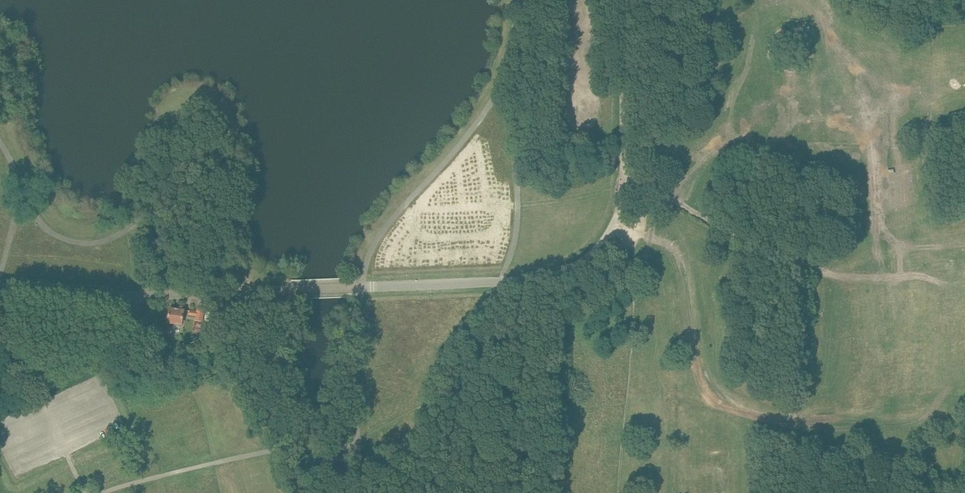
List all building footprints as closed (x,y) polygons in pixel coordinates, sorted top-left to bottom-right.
[(167,323),(177,325),(180,325),(183,307),(178,306),(178,309),(169,308),(167,323)] [(201,331),(202,319),(204,309),(197,308),(197,311),(189,310),(189,311),(188,310),(188,314),(195,316),(193,330),(201,331)]
